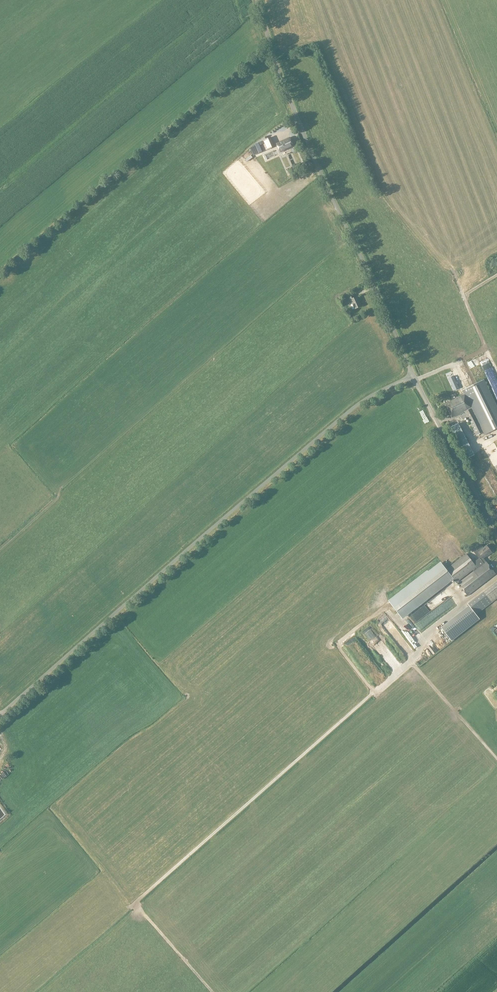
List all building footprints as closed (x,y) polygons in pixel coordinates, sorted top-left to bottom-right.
[(262,140),(267,150),(274,146),(271,137),(262,140)] [(279,152),(293,146),(289,137),(276,143),(279,152)] [(303,177),(305,182),(311,179),(308,174),(303,177)] [(347,297),(348,300),(347,301),(349,305),(352,304),(354,309),(361,306),(356,296),(354,298),(352,295),(347,297)] [(459,414),(464,411),(473,429),(475,433),(482,429),(485,435),(496,429),(496,407),(483,379),(462,390),(464,394),(445,403),(452,417),(459,414)] [(449,424),(458,443),(465,439),(457,421),(449,424)] [(457,583),(459,585),(467,595),(495,573),(485,561),(483,558),(488,554),(491,552),(486,545),(483,547),(480,544),(472,550),(478,558),(473,563),(466,554),(446,569),(441,563),(428,573),(427,571),(408,586),(389,601),(402,618),(420,603),(452,578),(456,582),(472,570),(473,571),(457,583)] [(468,604),(476,614),(496,597),(496,581),(468,604)] [(442,601),(424,614),(429,621),(447,608),(442,601)] [(479,619),(468,605),(450,619),(440,627),(451,641),(479,619)] [(406,616),(411,623),(416,620),(411,613),(406,616)] [(418,631),(428,624),(423,617),(413,623),(418,631)] [(414,636),(405,626),(404,628),(401,625),(398,627),(413,645),(415,642),(412,638),(414,636)] [(423,646),(426,655),(436,651),(433,642),(423,646)] [(399,664),(383,650),(378,655),(394,669),(399,664)] [(2,843),(19,827),(17,825),(0,842),(2,843)]
